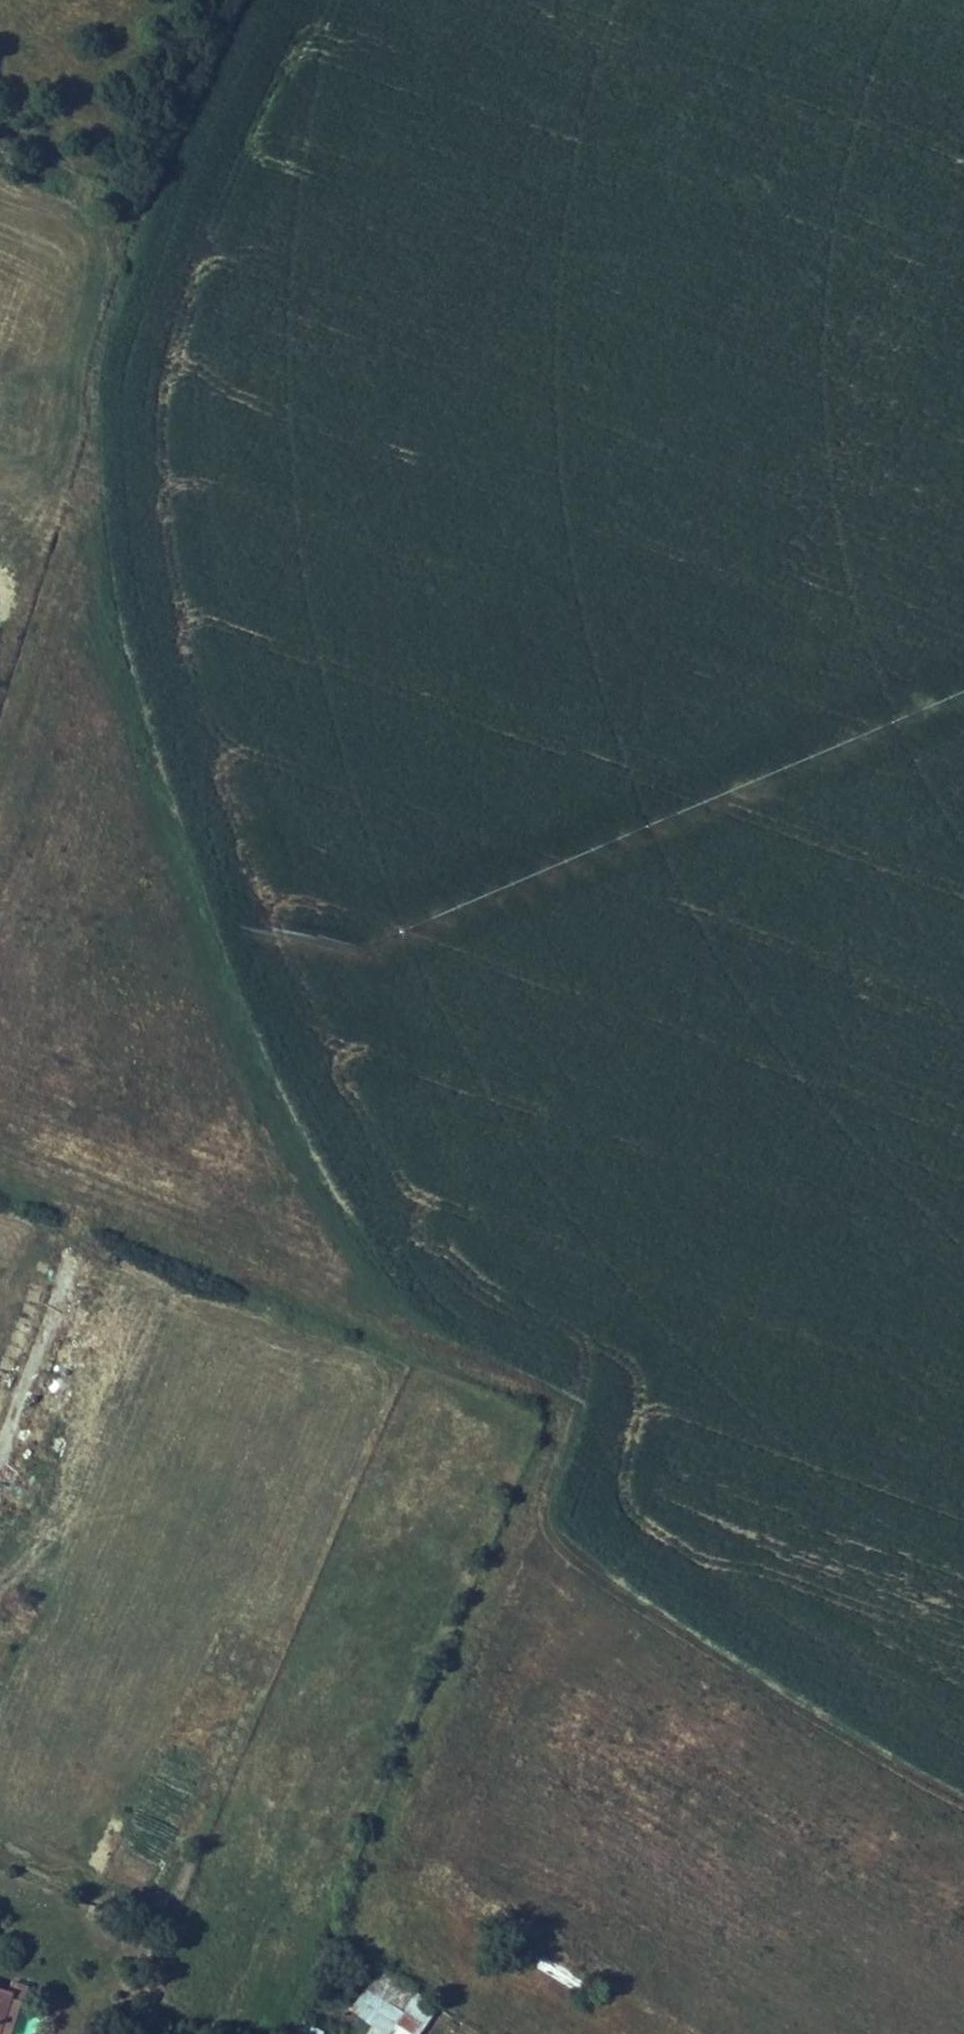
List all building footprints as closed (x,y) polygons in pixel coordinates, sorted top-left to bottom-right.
[(437,2007),(414,1992),(402,2010),(366,1986),(349,2013),(370,2027),(366,2033),(419,2033),(437,2007)] [(16,1998),(0,1992),(0,2033),(3,2033),(16,1998)] [(322,2027),(290,2021),(288,2033),(321,2033),(322,2027)]
